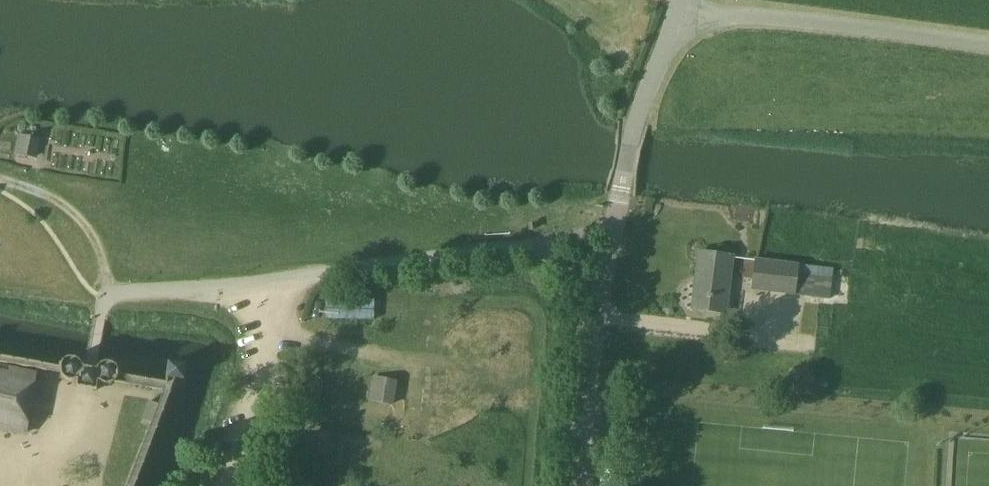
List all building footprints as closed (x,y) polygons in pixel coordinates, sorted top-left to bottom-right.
[(35,156),(39,138),(20,135),(17,153),(35,156)] [(693,308),(726,312),(733,256),(700,252),(693,308)] [(751,290),(796,295),(800,263),(755,258),(751,290)] [(375,299),(327,298),(326,327),(374,328),(375,299)] [(120,376),(120,375),(120,373),(119,370),(118,368),(116,366),(113,364),(111,363),(107,363),(104,364),(102,366),(100,368),(98,370),(91,368),(84,367),(83,365),(81,362),(78,360),(74,359),(70,359),(67,360),(64,361),(62,364),(61,366),(61,369),(61,372),(62,375),(65,378),(67,380),(70,381),(73,381),(76,381),(79,380),(78,387),(88,388),(98,390),(100,382),(101,382),(103,384),(105,385),(108,385),(111,385),(115,383),(117,381),(119,379),(120,376)] [(167,379),(185,381),(187,366),(169,363),(167,379)] [(25,433),(35,373),(10,368),(10,370),(0,368),(0,428),(25,433)] [(395,404),(398,380),(372,376),(369,400),(395,404)]
